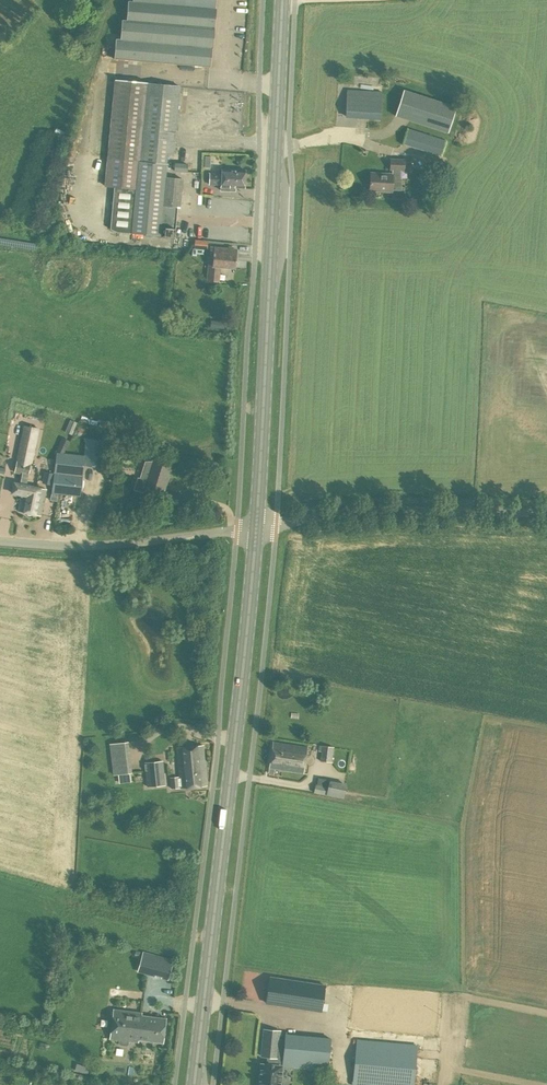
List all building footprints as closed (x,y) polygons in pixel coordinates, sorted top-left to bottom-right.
[(215,0),(132,0),(132,2),(128,1),(126,21),(121,20),(120,41),(115,40),(114,58),(210,67),(211,48),(212,48),(215,0)] [(164,192),(166,174),(167,155),(172,155),(178,97),(145,94),(147,83),(114,80),(104,186),(114,187),(110,228),(117,232),(174,237),(179,193),(164,192)] [(448,133),(456,106),(403,89),(395,116),(448,133)] [(380,118),(382,92),(347,90),(345,116),(380,118)] [(441,156),(446,140),(407,128),(402,144),(441,156)] [(404,171),(405,159),(390,158),(389,171),(392,171),(391,175),(371,173),(369,190),(391,192),(391,190),(401,190),(402,178),(400,178),(400,171),(404,171)] [(187,171),(187,164),(175,163),(175,170),(187,171)] [(245,189),(246,170),(221,169),(221,173),(209,173),(208,185),(220,186),(220,188),(245,189)] [(83,208),(84,196),(69,196),(68,208),(83,208)] [(207,250),(208,240),(194,239),(193,249),(207,250)] [(234,268),(236,249),(210,247),(208,266),(207,280),(219,281),(220,267),(234,268)] [(70,420),(65,432),(72,435),(77,422),(70,420)] [(26,485),(38,428),(24,426),(13,474),(22,476),(20,482),(13,481),(10,494),(21,496),(17,510),(23,511),(23,513),(35,515),(35,514),(40,515),(46,489),(26,485)] [(61,453),(63,453),(69,440),(62,437),(56,450),(61,452),(61,453)] [(53,478),(52,485),(51,493),(80,496),(83,466),(100,468),(103,440),(86,438),(84,456),(63,453),(61,453),(56,453),(53,472),(54,472),(53,473),(53,478)] [(171,467),(152,461),(149,470),(143,468),(139,479),(146,481),(143,490),(161,498),(171,467)] [(87,482),(102,482),(103,469),(87,469),(87,482)] [(46,478),(45,483),(51,485),(53,478),(53,473),(45,471),(43,477),(46,478)] [(165,495),(168,506),(176,504),(172,493),(165,495)] [(303,773),(307,747),(273,742),(269,768),(275,769),(303,773)] [(207,785),(203,745),(176,748),(179,778),(178,778),(178,776),(170,777),(171,788),(207,785)] [(332,762),(333,747),(318,745),(318,751),(320,751),(319,761),(332,762)] [(147,787),(165,785),(163,760),(144,762),(147,787)] [(343,799),(346,784),(328,780),(327,787),(315,785),(313,793),(343,799)] [(167,978),(172,961),(143,953),(138,970),(167,978)] [(320,1011),(324,985),(270,976),(266,1003),(320,1011)] [(161,1043),(165,1018),(140,1015),(141,1013),(112,1009),(108,1038),(118,1040),(117,1043),(119,1045),(125,1046),(127,1045),(127,1041),(137,1042),(138,1041),(138,1040),(161,1043)] [(279,1057),(281,1032),(263,1030),(261,1057),(267,1057),(266,1064),(260,1063),(258,1084),(280,1084),(282,1066),(328,1070),(330,1038),(285,1034),(282,1057),(279,1057)] [(418,1045),(357,1039),(352,1084),(414,1084),(418,1045)]
